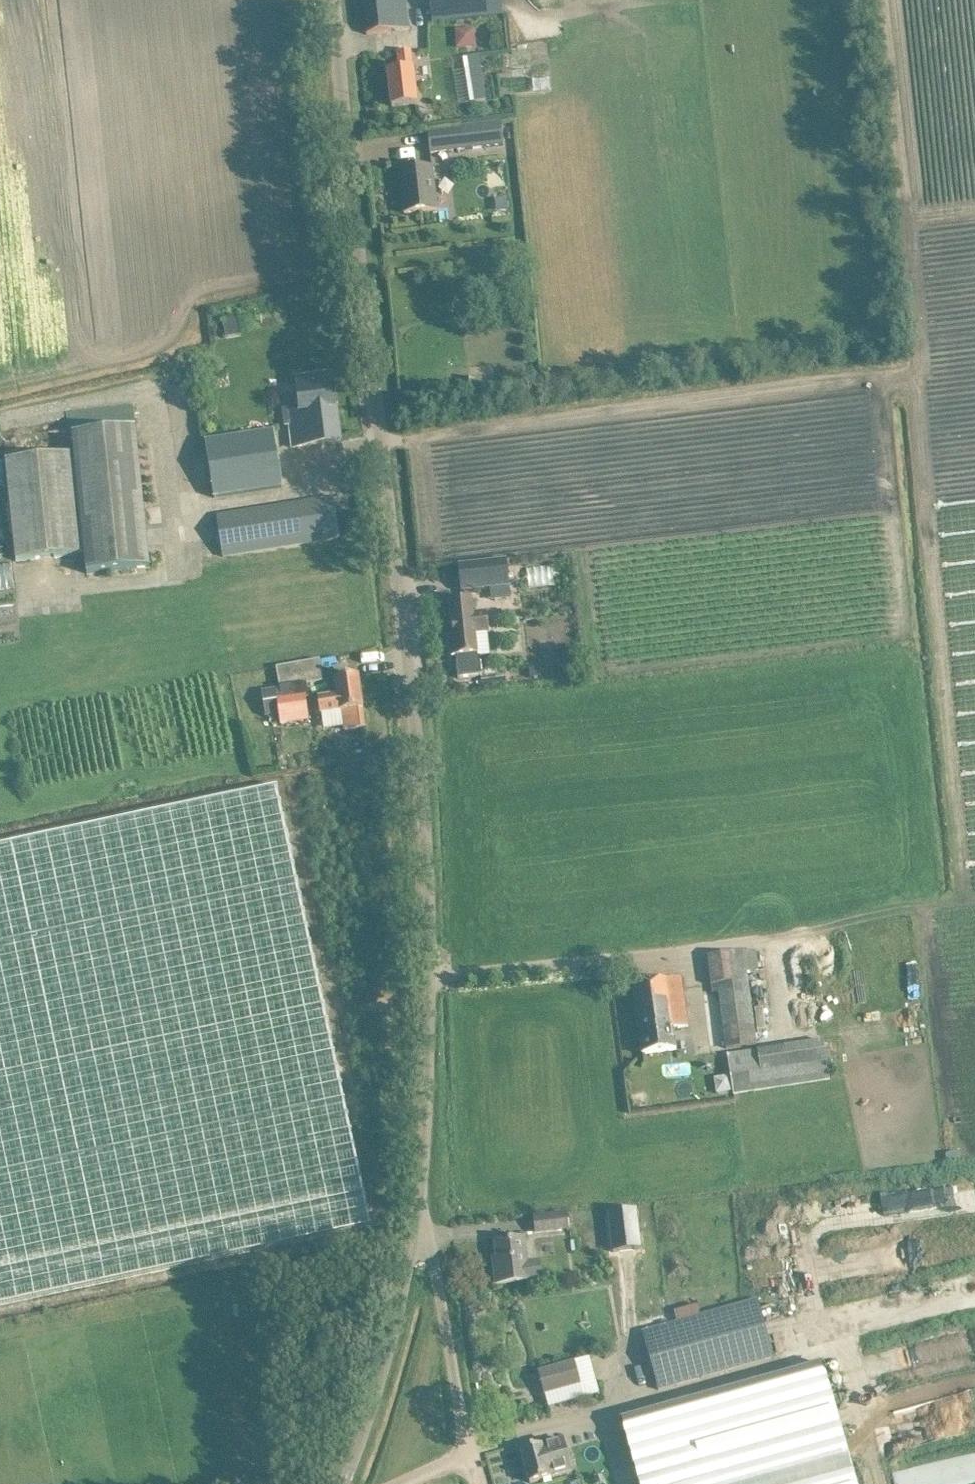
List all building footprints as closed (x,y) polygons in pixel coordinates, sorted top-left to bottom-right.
[(366,34),(409,29),(406,0),(363,0),(366,34)] [(392,107),(418,104),(414,68),(413,68),(411,50),(398,52),(400,69),(388,71),(392,107)] [(506,59),(476,60),(477,73),(466,74),(467,105),(493,104),(491,71),(507,71),(506,59)] [(500,121),(463,125),(463,129),(466,149),(503,145),(500,121)] [(463,129),(428,133),(430,153),(466,149),(463,129)] [(432,168),(399,171),(404,214),(437,210),(432,168)] [(335,406),(332,384),(328,385),(327,375),(297,380),(300,406),(282,409),(284,426),(290,425),(292,448),(341,440),(337,405),(335,406)] [(74,453),(85,553),(87,573),(150,567),(135,427),(72,433),(74,453)] [(205,442),(214,497),(282,486),(274,431),(205,442)] [(16,561),(85,553),(74,453),(6,460),(16,561)] [(335,512),(333,499),(333,497),(216,515),(223,556),(339,538),(335,512)] [(347,497),(333,499),(335,512),(349,509),(347,497)] [(458,565),(461,591),(510,586),(507,560),(458,565)] [(453,635),(449,635),(451,657),(457,657),(457,659),(456,659),(458,678),(482,676),(480,658),(491,657),(488,633),(489,632),(487,612),(473,614),(472,600),(450,602),(453,635)] [(280,713),(281,718),(308,714),(305,699),(310,698),(307,684),(325,681),(321,660),(277,667),(281,689),(262,692),(266,716),(280,713)] [(540,669),(530,670),(530,679),(541,679),(540,669)] [(358,675),(336,678),(339,695),(318,698),(320,713),(341,710),(341,711),(348,710),(350,718),(343,719),(345,731),(365,728),(358,675)] [(371,1225),(276,786),(0,845),(0,1305),(371,1225)] [(718,984),(725,1048),(758,1044),(747,971),(758,970),(755,950),(707,956),(711,985),(718,984)] [(681,977),(633,984),(643,1054),(676,1050),(673,1029),(687,1026),(681,977)] [(829,1076),(822,1038),(726,1055),(733,1094),(829,1076)] [(706,1059),(704,1076),(718,1077),(720,1061),(706,1059)] [(730,1080),(708,1085),(711,1100),(733,1096),(730,1080)] [(637,1209),(609,1212),(613,1252),(641,1249),(637,1209)] [(566,1213),(535,1217),(536,1233),(568,1229),(566,1213)] [(496,1284),(541,1278),(539,1262),(528,1263),(525,1238),(495,1242),(498,1267),(494,1267),(496,1284)] [(642,1332),(658,1389),(774,1357),(758,1299),(642,1332)] [(910,1352),(886,1354),(888,1375),(913,1372),(910,1352)] [(541,1371),(546,1389),(569,1383),(570,1387),(579,1384),(573,1362),(541,1371)] [(641,1483),(856,1483),(822,1363),(623,1419),(641,1483)] [(926,1422),(934,1446),(955,1439),(947,1415),(926,1422)] [(572,1471),(567,1453),(563,1439),(521,1450),(530,1483),(572,1471)]
